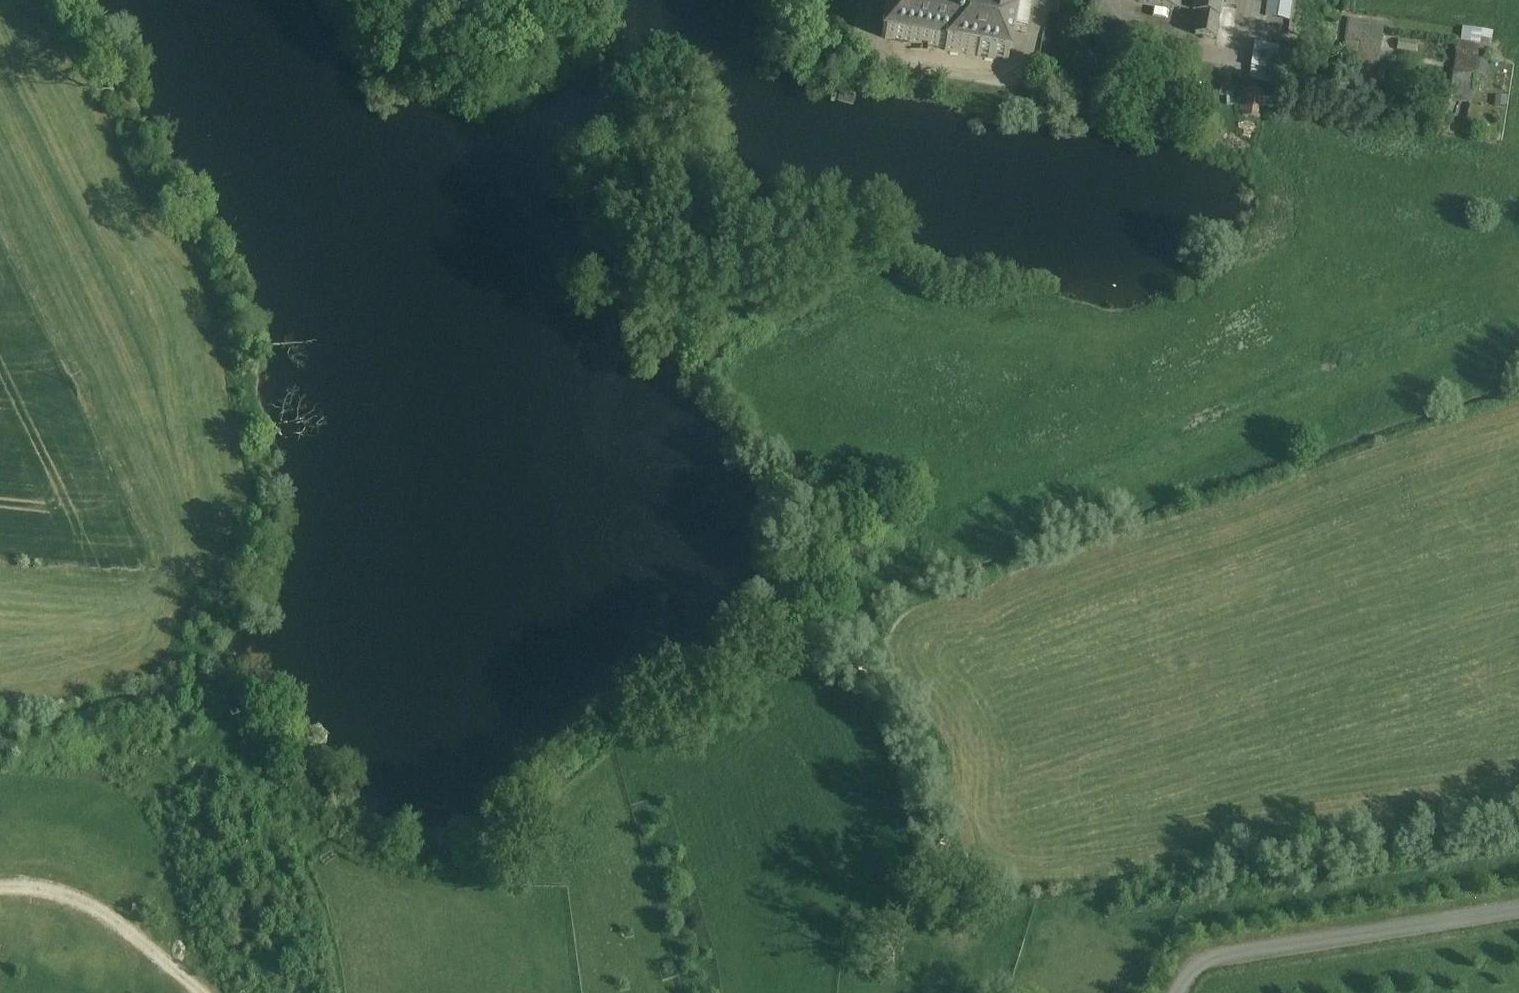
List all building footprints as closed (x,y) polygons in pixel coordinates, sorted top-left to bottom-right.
[(984,5),(957,1),(956,10),(895,0),(889,0),(882,41),(945,52),(945,53),(1008,63),(1009,59),(1013,35),(1026,36),(1031,3),(1018,1),(1018,0),(984,0),(984,5)] [(1121,0),(1180,11),(1182,0),(1121,0)] [(1193,15),(1198,16),(1194,37),(1218,42),(1225,0),(1196,0),(1193,15)] [(1290,22),(1293,0),(1269,0),(1266,18),(1290,22)] [(1377,111),(1386,24),(1344,21),(1341,53),(1353,54),(1347,108),(1377,111)] [(1457,43),(1449,101),(1471,104),(1474,79),(1487,81),(1490,59),(1494,32),(1464,28),(1462,44),(1457,43)] [(1279,49),(1255,46),(1250,80),(1274,83),(1279,49)] [(1240,118),(1258,121),(1262,94),(1244,91),(1240,118)]
